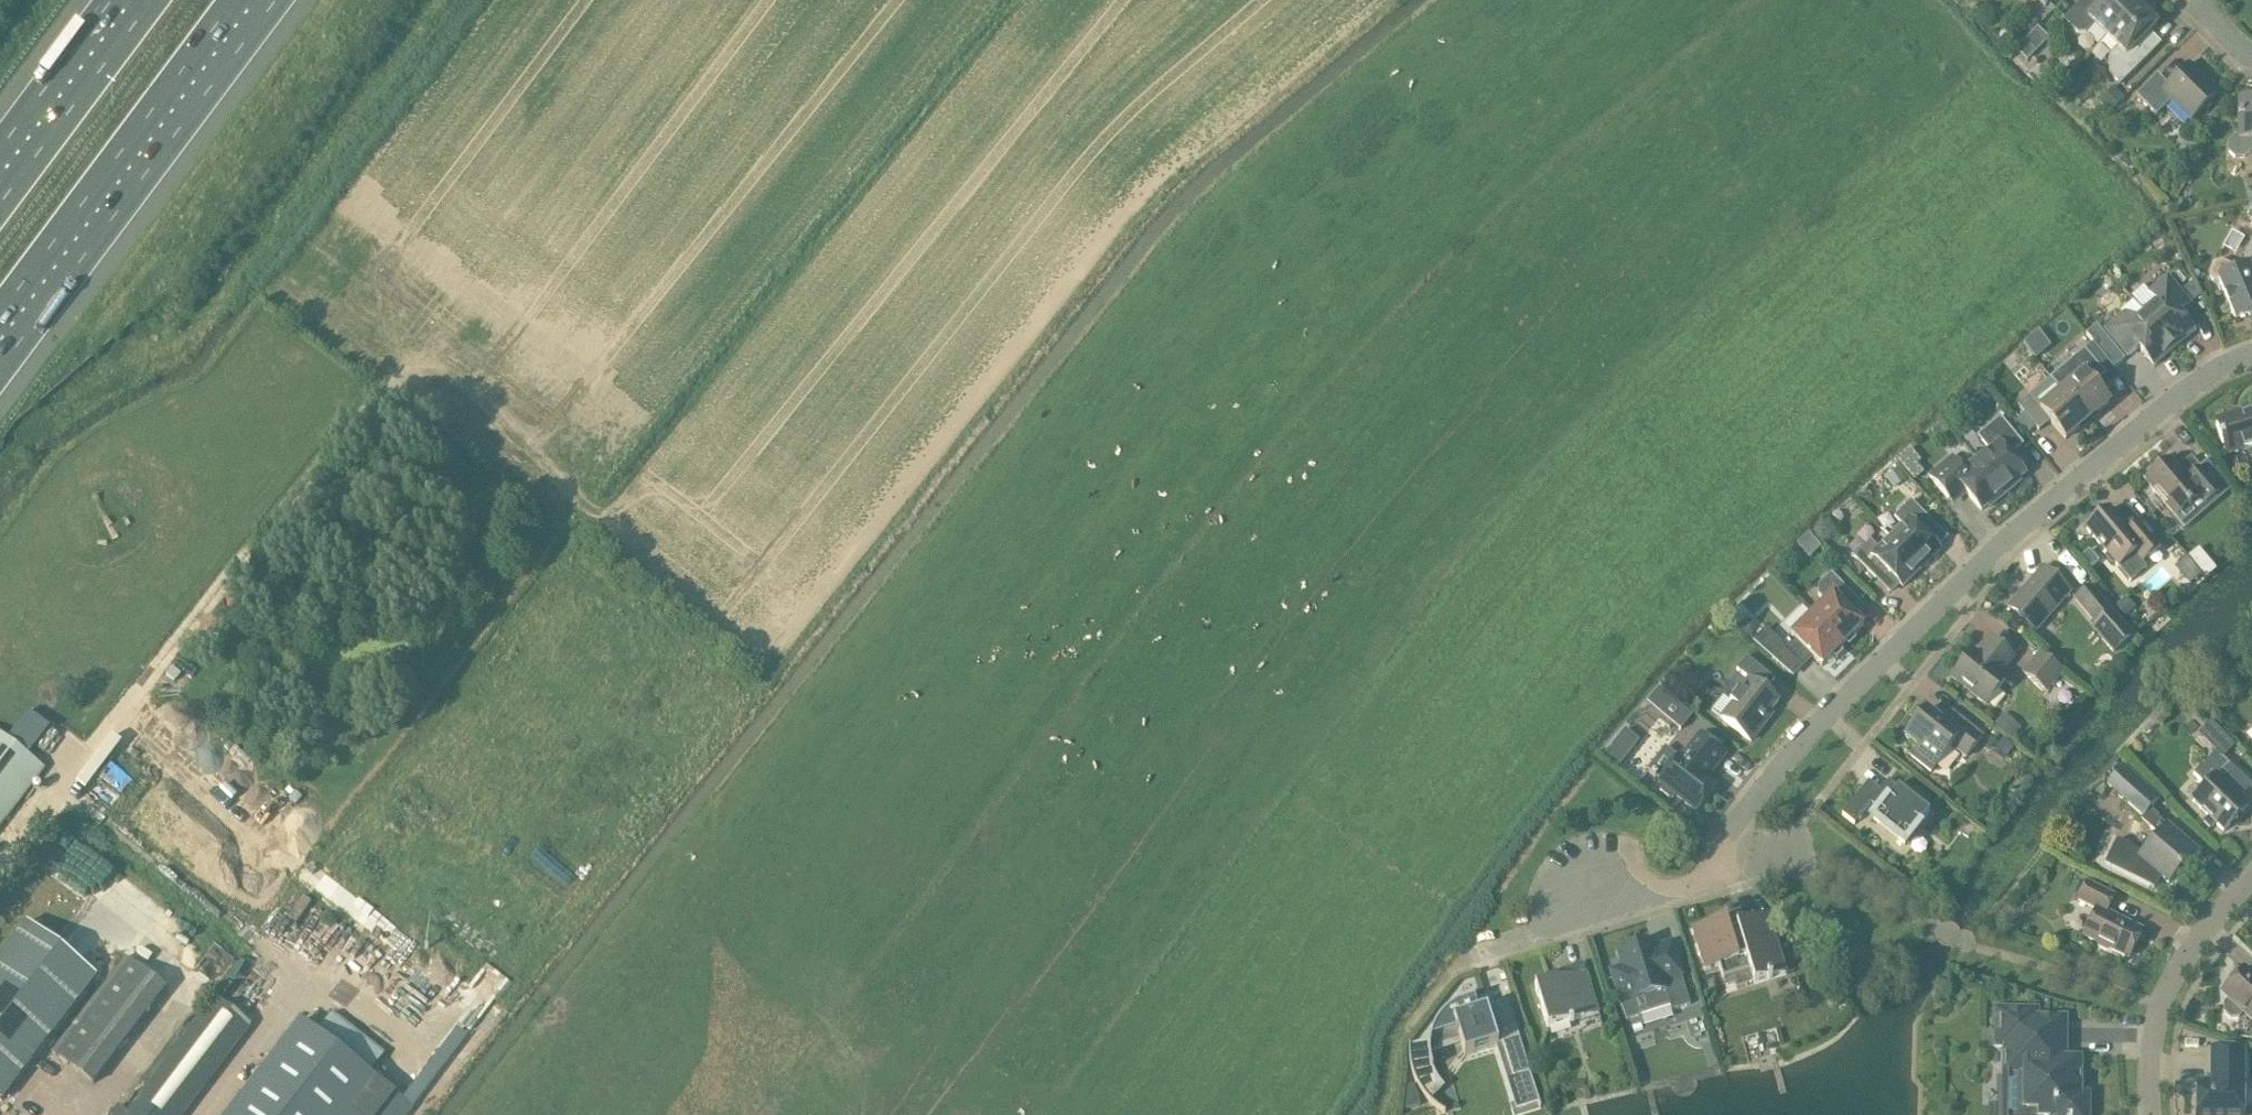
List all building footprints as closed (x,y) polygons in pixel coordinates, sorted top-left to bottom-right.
[(2107,37),(2138,6),(2132,0),(2083,0),(2063,19),(2077,34),(2090,29),(2095,25),(2107,37)] [(2138,6),(2107,37),(2117,48),(2109,56),(2109,66),(2113,70),(2109,73),(2120,85),(2156,49),(2145,37),(2157,25),(2138,6)] [(2137,96),(2156,116),(2171,102),(2191,121),(2219,94),(2200,75),(2197,72),(2190,72),(2187,75),(2183,71),(2168,86),(2158,75),(2137,96)] [(2240,102),(2240,138),(2235,137),(2229,143),(2229,151),(2235,157),(2244,157),(2249,151),(2251,151),(2251,102),(2240,102)] [(2232,272),(2229,265),(2221,262),(2213,265),(2210,273),(2213,280),(2220,283),(2235,319),(2249,313),(2250,315),(2251,314),(2251,244),(2244,257),(2247,266),(2232,272)] [(2143,310),(2142,310),(2174,348),(2194,331),(2179,313),(2190,304),(2168,278),(2149,293),(2159,304),(2146,314),(2143,310)] [(2202,294),(2195,280),(2184,289),(2194,301),(2202,294)] [(2174,348),(2142,310),(2142,311),(2130,322),(2124,314),(2106,330),(2128,356),(2139,347),(2154,365),(2174,348)] [(2096,325),(2086,334),(2114,368),(2125,359),(2096,325)] [(2052,378),(2051,378),(2087,421),(2110,403),(2094,384),(2105,375),(2085,350),(2072,361),(2083,373),(2062,390),(2052,378)] [(2087,421),(2051,378),(2051,379),(2061,391),(2041,408),(2031,396),(2018,406),(2039,431),(2050,421),(2065,440),(2087,421)] [(2234,418),(2233,414),(2215,420),(2225,454),(2251,446),(2251,413),(2234,418)] [(1990,451),(1977,461),(2005,494),(2020,481),(2018,479),(2025,474),(2006,451),(2019,440),(2001,417),(1978,437),(1990,451)] [(1924,473),(1917,465),(1921,462),(1909,448),(1896,460),(1915,481),(1924,473)] [(2144,480),(2176,517),(2187,508),(2189,510),(2191,507),(2190,506),(2199,498),(2205,504),(2219,492),(2199,468),(2186,479),(2169,458),(2167,460),(2164,457),(2155,465),(2157,469),(2144,480)] [(2005,494),(1977,461),(1965,472),(1953,458),(1930,477),(1948,499),(1962,488),(1981,510),(1988,505),(1990,507),(2005,494)] [(1902,525),(1890,537),(1921,568),(1940,550),(1923,532),(1933,523),(1911,501),(1895,517),(1902,525)] [(2086,529),(2106,553),(2105,557),(2111,565),(2115,564),(2118,567),(2140,548),(2148,557),(2161,546),(2141,523),(2129,533),(2109,509),(2086,529)] [(1797,545),(1798,546),(1809,559),(1821,547),(1810,535),(1809,534),(1797,545)] [(1921,568),(1890,537),(1878,549),(1871,541),(1854,557),(1876,579),(1885,569),(1903,587),(1921,568)] [(2081,557),(2091,569),(2099,562),(2089,550),(2081,557)] [(2202,577),(2191,562),(2183,568),(2195,582),(2202,577)] [(2043,568),(2008,607),(2035,631),(2070,592),(2043,568)] [(1825,602),(1812,614),(1843,646),(1864,625),(1851,612),(1861,603),(1831,573),(1818,586),(1818,595),(1825,602)] [(2090,586),(2075,599),(2096,624),(2098,623),(2108,634),(2102,639),(2113,652),(2132,636),(2090,586)] [(1843,646),(1812,614),(1782,644),(1781,644),(1800,663),(1809,654),(1822,666),(1843,646)] [(1766,628),(1753,641),(1770,657),(1781,644),(1782,644),(1766,628)] [(1952,677),(1986,704),(2007,678),(2000,673),(2013,657),(1992,640),(1979,656),(1972,651),(1952,677)] [(2040,654),(2024,674),(2045,691),(2061,671),(2040,654)] [(1733,704),(1722,719),(1751,742),(1764,726),(1761,724),(1779,701),(1766,691),(1775,679),(1747,657),(1737,670),(1748,679),(1730,702),(1733,704)] [(1658,688),(1647,703),(1680,730),(1692,716),(1658,688)] [(1983,736),(1959,716),(1952,711),(1942,723),(1926,710),(1905,736),(1918,747),(1911,756),(1930,772),(1951,746),(1966,757),(1983,736)] [(46,766),(0,731),(0,826),(46,766)] [(1662,784),(1659,787),(1660,791),(1669,798),(1673,798),(1676,795),(1696,811),(1716,786),(1704,776),(1707,771),(1710,773),(1725,755),(1700,735),(1681,758),(1680,756),(1659,782),(1662,784)] [(2251,786),(2216,751),(2193,775),(2205,787),(2192,801),(2223,832),(2248,806),(2240,799),(2251,786)] [(2159,799),(2123,767),(2107,785),(2144,817),(2159,799)] [(1865,787),(1842,815),(1854,824),(1871,804),(1880,811),(1874,819),(1904,843),(1904,846),(1905,846),(1905,844),(1929,813),(1924,809),(1928,804),(1907,788),(1903,792),(1888,780),(1876,796),(1865,787)] [(2116,840),(2104,864),(2154,889),(2160,876),(2168,884),(2182,867),(2180,866),(2186,860),(2191,864),(2200,853),(2166,823),(2141,853),(2128,846),(2126,849),(2116,844),(2118,841),(2116,840)] [(2078,900),(2096,909),(2083,936),(2098,943),(2099,947),(2107,951),(2111,949),(2128,958),(2142,930),(2124,921),(2123,923),(2111,917),(2112,916),(2106,913),(2114,897),(2086,883),(2078,900)] [(15,1088),(109,964),(39,911),(0,962),(0,1077),(15,1088)] [(1697,942),(1705,969),(1718,965),(1723,979),(1750,970),(1754,982),(1767,978),(1768,979),(1772,978),(1772,977),(1785,972),(1772,929),(1771,930),(1770,928),(1772,928),(1768,917),(1767,917),(1767,916),(1758,919),(1758,920),(1757,920),(1756,919),(1748,922),(1748,923),(1747,923),(1746,922),(1738,925),(1738,926),(1737,926),(1737,929),(1730,932),(1726,919),(1698,927),(1702,941),(1697,942)] [(1611,972),(1626,1020),(1640,1016),(1640,1015),(1670,1006),(1672,1011),(1690,1005),(1671,944),(1654,949),(1652,942),(1618,952),(1623,968),(1611,972)] [(166,986),(126,956),(54,1051),(94,1082),(166,986)] [(1535,987),(1548,1029),(1569,1022),(1570,1024),(1574,1023),(1573,1021),(1599,1013),(1583,963),(1554,973),(1555,975),(1546,978),(1548,983),(1535,987)] [(2222,992),(2229,999),(2224,1004),(2224,1012),(2230,1018),(2238,1017),(2243,1011),(2251,1019),(2251,977),(2243,969),(2222,992)] [(1838,993),(1830,999),(1837,1008),(1845,1001),(1838,993)] [(1465,1056),(1499,1045),(1487,1009),(1478,1012),(1474,999),(1476,998),(1475,997),(1464,1001),(1461,1002),(1458,1003),(1455,1005),(1451,1007),(1449,1009),(1446,1011),(1443,1014),(1440,1018),(1437,1021),(1435,1024),(1433,1029),(1432,1033),(1431,1036),(1430,1040),(1410,1046),(1411,1045),(1409,1045),(1409,1049),(1409,1054),(1409,1057),(1410,1061),(1411,1067),(1412,1071),(1413,1074),(1415,1079),(1417,1084),(1419,1088),(1421,1091),(1424,1095),(1428,1099),(1430,1102),(1434,1105),(1438,1108),(1441,1110),(1445,1113),(1446,1112),(1439,1108),(1433,1103),(1428,1097),(1423,1091),(1419,1085),(1436,1076),(1432,1068),(1433,1068),(1432,1065),(1432,1062),(1431,1059),(1431,1056),(1430,1054),(1461,1044),(1465,1056)] [(249,1030),(213,1002),(129,1110),(120,1103),(112,1114),(184,1114),(249,1030)] [(2004,1046),(2004,1073),(2027,1073),(2026,1114),(2088,1114),(2088,1094),(2080,1094),(2080,1058),(2065,1058),(2065,1017),(2037,1017),(2037,1009),(1996,1008),(1995,1046),(2004,1046)] [(228,1114),(353,1114),(380,1080),(302,1019),(228,1114)] [(1515,1025),(1499,1031),(1503,1044),(1499,1045),(1518,1112),(1540,1105),(1515,1025)] [(1712,1044),(1701,1048),(1705,1059),(1715,1056),(1712,1044)] [(2196,1114),(2243,1114),(2243,1049),(2212,1049),(2212,1084),(2197,1084),(2196,1114)] [(1419,1097),(1413,1085),(1408,1086),(1405,1110),(1420,1106),(1419,1097)]
